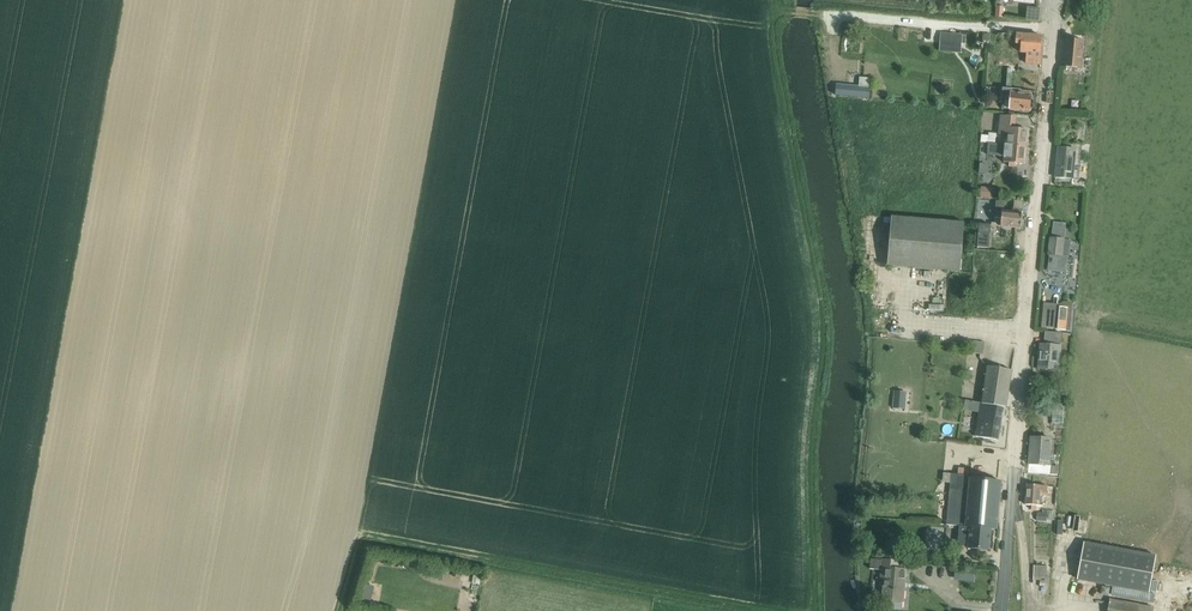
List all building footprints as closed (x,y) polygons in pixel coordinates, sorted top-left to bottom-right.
[(996,7),(995,18),(1003,18),(1004,8),(996,7)] [(1027,8),(1026,21),(1040,22),(1041,14),(1035,13),(1035,9),(1027,8)] [(941,33),(940,43),(962,44),(963,36),(963,35),(941,33)] [(1002,34),(1001,40),(1016,41),(1016,46),(1021,46),(1020,55),(1026,55),(1026,65),(1040,66),(1042,37),(1016,35),(1002,34)] [(1064,67),(1081,69),(1083,43),(1066,41),(1064,67)] [(836,85),(835,96),(868,98),(869,88),(870,79),(859,78),(859,87),(836,85)] [(1002,104),(1001,109),(1009,110),(1030,112),(1032,95),(1016,93),(1017,90),(1003,89),(1002,99),(1002,104)] [(999,128),(998,136),(1005,136),(1005,145),(1026,148),(1028,131),(1016,130),(1016,128),(1017,118),(1000,116),(999,128)] [(982,136),(981,143),(982,143),(985,144),(989,144),(996,145),(997,134),(990,134),(989,137),(986,136),(982,136)] [(989,144),(988,156),(1003,158),(1005,158),(1004,164),(1009,165),(1008,167),(1015,168),(1015,165),(1024,165),(1026,148),(1005,145),(996,145),(989,144)] [(1056,178),(1055,185),(1072,187),(1072,180),(1073,180),(1073,178),(1073,177),(1074,170),(1075,162),(1076,151),(1073,150),(1070,150),(1067,150),(1059,149),(1056,178)] [(981,188),(981,198),(996,199),(997,189),(981,188)] [(996,202),(995,210),(1003,211),(1004,202),(996,202)] [(1002,219),(1001,227),(1021,229),(1022,213),(1003,211),(1003,212),(995,212),(995,219),(1002,219)] [(892,217),(892,218),(888,267),(960,273),(964,223),(892,217)] [(1049,257),(1048,271),(1066,273),(1067,269),(1068,259),(1068,258),(1068,257),(1069,250),(1070,241),(1069,241),(1068,241),(1066,241),(1064,241),(1064,238),(1065,235),(1065,232),(1065,230),(1066,226),(1066,224),(1053,223),(1052,239),(1050,239),(1048,257),(1049,257)] [(978,234),(977,247),(989,248),(990,235),(991,227),(991,225),(979,224),(979,226),(978,234)] [(1043,306),(1041,329),(1069,331),(1071,309),(1043,306)] [(1038,370),(1058,372),(1060,372),(1062,347),(1061,347),(1062,334),(1045,332),(1044,346),(1040,346),(1038,370)] [(984,356),(986,344),(971,342),(969,354),(984,356)] [(1003,407),(1006,407),(1011,371),(988,367),(982,405),(980,404),(975,436),(998,440),(1003,407)] [(906,410),(907,393),(895,392),(893,409),(906,410)] [(1050,465),(1052,440),(1032,438),(1029,463),(1050,465)] [(1051,467),(1051,475),(1058,476),(1059,468),(1051,467)] [(951,474),(946,525),(947,525),(960,527),(960,536),(962,536),(965,536),(970,536),(968,549),(990,551),(992,529),(996,529),(1000,482),(996,482),(990,481),(986,481),(976,480),(970,479),(971,476),(970,476),(958,475),(951,474)] [(1048,487),(1028,486),(1027,486),(1025,506),(1032,506),(1032,511),(1036,512),(1036,507),(1043,507),(1044,498),(1047,498),(1048,487)] [(1042,514),(1037,514),(1037,522),(1047,522),(1048,511),(1043,511),(1042,514)] [(1082,557),(1077,580),(1146,593),(1149,594),(1155,563),(1156,556),(1142,554),(1084,543),(1082,557)] [(870,545),(866,554),(873,557),(877,549),(870,545)] [(871,559),(870,570),(881,571),(881,572),(880,581),(883,581),(881,602),(892,603),(891,608),(902,609),(903,604),(904,604),(907,571),(897,570),(898,561),(882,560),(871,559)] [(1040,579),(1043,579),(1047,579),(1047,567),(1034,566),(1033,581),(1040,581),(1040,579)] [(956,567),(955,581),(974,582),(975,569),(956,567)] [(1102,587),(1101,595),(1109,596),(1110,588),(1102,587)] [(1155,597),(1140,594),(1112,590),(1108,610),(1152,610),(1155,597)]
